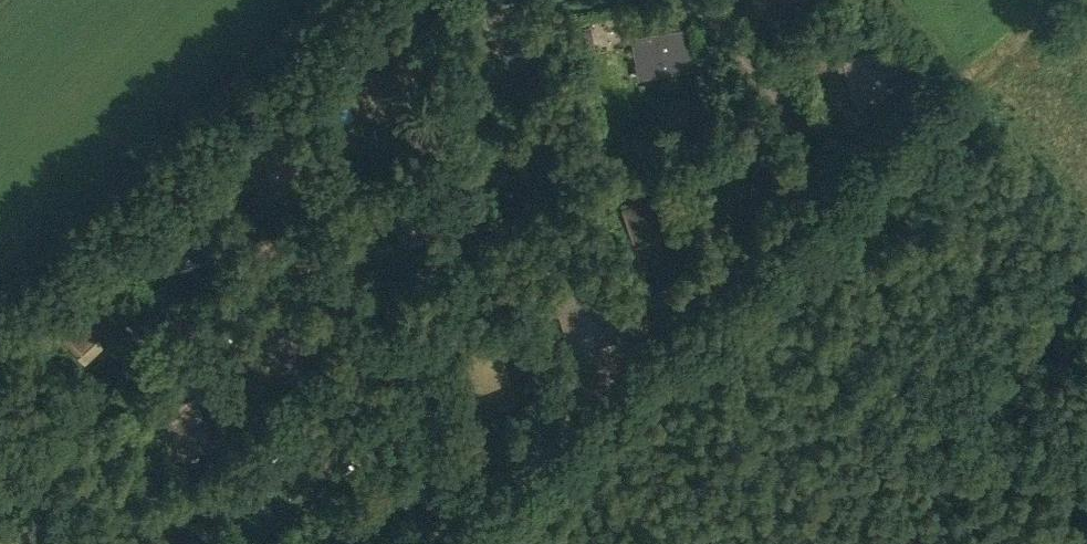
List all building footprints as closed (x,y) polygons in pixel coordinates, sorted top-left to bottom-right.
[(687,27),(630,36),(637,79),(694,69),(687,27)] [(654,196),(620,208),(632,245),(667,233),(654,196)] [(82,352),(115,321),(95,299),(101,293),(92,284),(86,290),(92,295),(55,330),(59,334),(62,331),(82,352)] [(208,436),(193,395),(175,402),(179,412),(164,418),(176,448),(208,436)]
